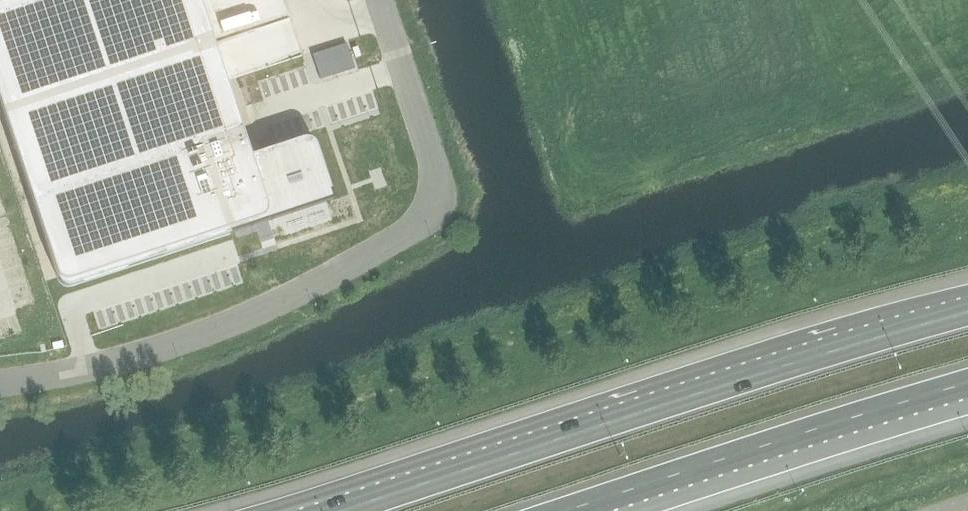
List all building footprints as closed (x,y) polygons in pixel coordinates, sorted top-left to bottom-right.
[(11,138),(58,279),(58,280),(59,281),(60,282),(61,283),(62,284),(63,285),(64,286),(65,286),(67,286),(68,287),(69,286),(71,286),(72,286),(230,234),(334,200),(316,146),(316,145),(315,144),(314,143),(313,142),(312,141),(311,140),(310,139),(309,139),(307,139),(306,138),(305,138),(303,139),(302,139),(250,156),(199,0),(0,0),(0,104),(11,138)]
